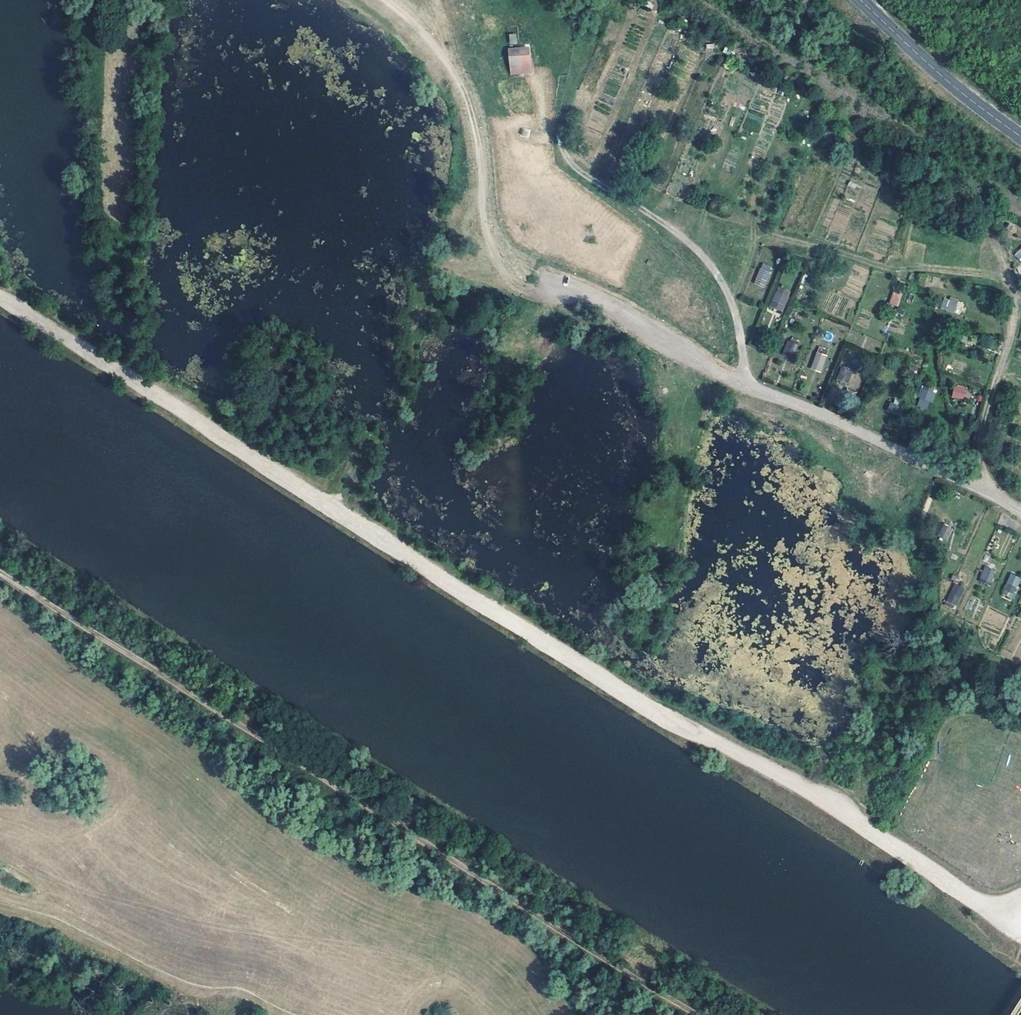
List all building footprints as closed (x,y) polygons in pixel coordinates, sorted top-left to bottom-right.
[(508,34),(510,45),(517,43),(516,33),(508,34)] [(530,46),(507,47),(509,75),(532,74),(530,46)] [(754,283),(765,287),(773,267),(761,263),(754,283)] [(778,286),(769,306),(782,312),(791,292),(778,286)] [(893,290),(889,304),(898,307),(902,293),(893,290)] [(955,312),(958,299),(943,297),(940,309),(955,312)] [(793,360),(799,344),(787,339),(781,355),(793,360)] [(819,346),(810,368),(821,372),(829,350),(819,346)] [(846,349),(844,359),(854,362),(856,352),(846,349)] [(842,365),(836,380),(848,385),(853,369),(842,365)] [(953,385),(952,398),(965,399),(966,386),(953,385)] [(922,386),(915,406),(928,410),(935,390),(922,386)] [(899,416),(903,407),(890,402),(887,411),(899,416)] [(938,538),(949,540),(951,526),(940,524),(938,538)] [(983,566),(980,580),(992,583),(995,569),(983,566)] [(1020,578),(1010,573),(1002,594),(1013,598),(1020,578)] [(953,583),(946,603),(958,606),(964,587),(953,583)]
